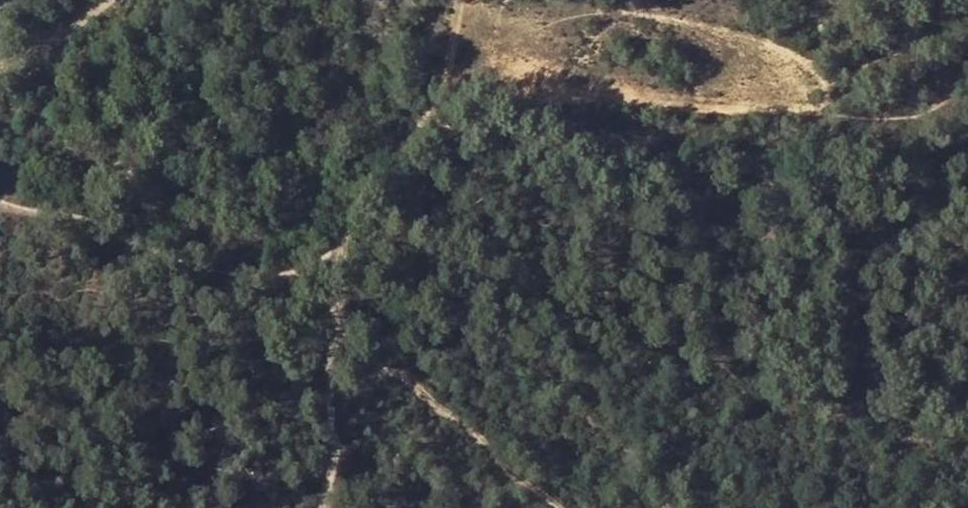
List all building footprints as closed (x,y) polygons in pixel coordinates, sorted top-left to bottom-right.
[(934,151),(930,151),(927,152),(925,154),(925,158),(926,160),(928,162),(931,162),(934,162),(936,159),(937,157),(936,153),(934,151)]
